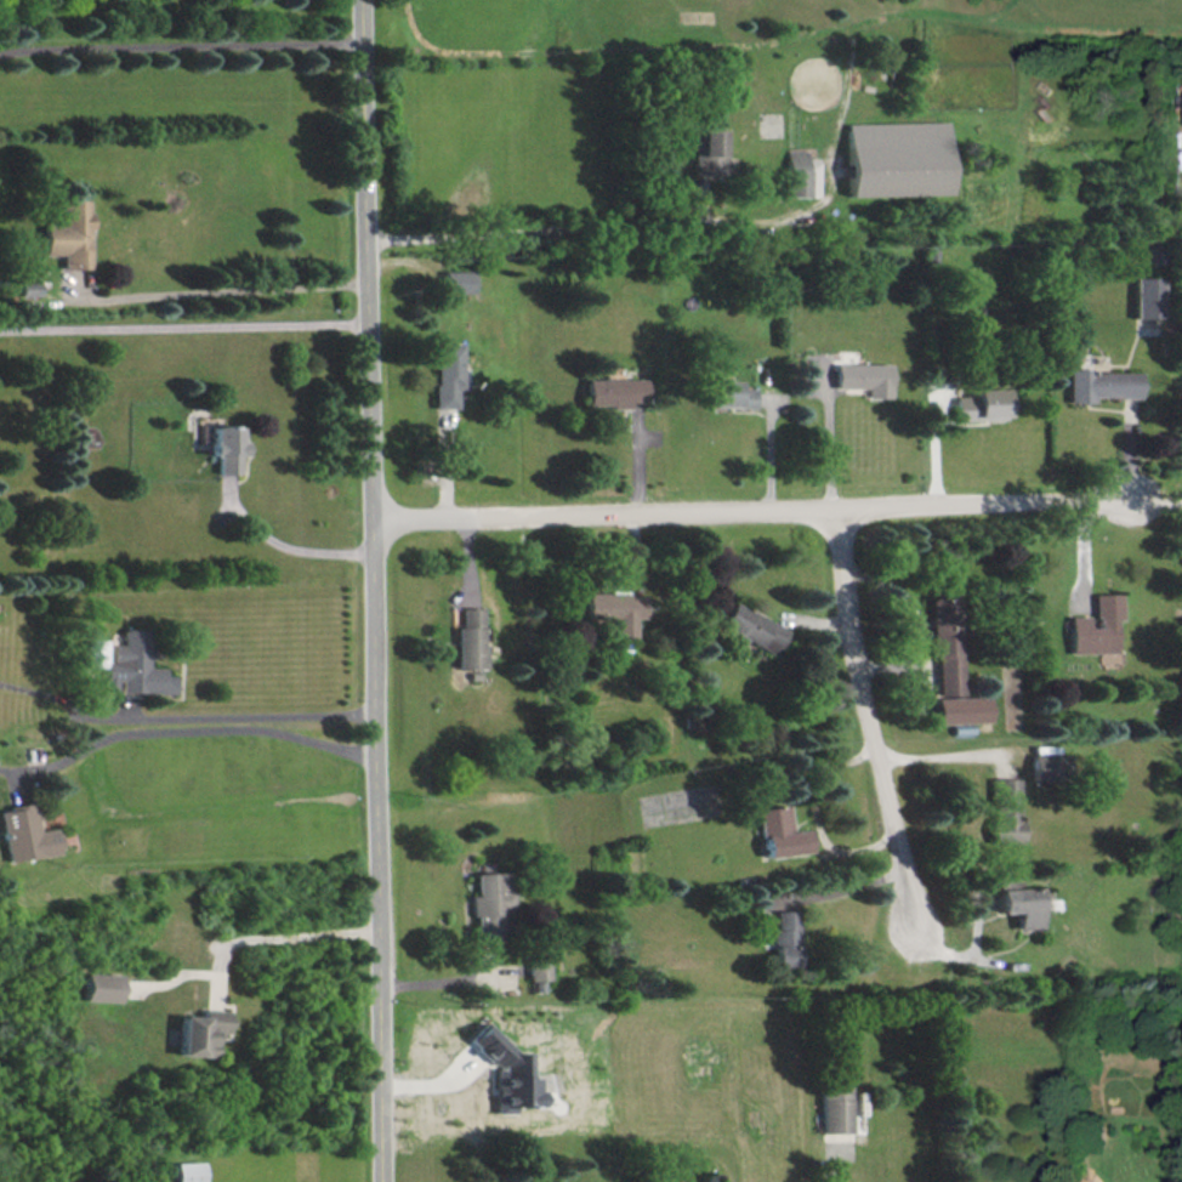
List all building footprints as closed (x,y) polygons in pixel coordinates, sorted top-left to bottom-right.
[(949,193),(947,120),(846,122),(848,195),(949,193)] [(691,173),(722,174),(723,129),(692,128),(691,173)] [(785,195),(817,196),(818,156),(808,156),(808,149),(786,149),(785,195)] [(90,268),(89,198),(57,199),(57,219),(44,219),(44,254),(62,254),(62,268),(90,268)] [(1160,245),(1147,244),(1147,261),(1159,262),(1160,245)] [(474,270),(445,270),(445,291),(473,292),(474,270)] [(1133,317),(1160,317),(1160,276),(1133,276),(1133,317)] [(39,294),(39,281),(19,282),(19,295),(39,294)] [(462,342),(435,342),(434,407),(456,407),(457,387),(461,387),(462,342)] [(835,386),(866,387),(866,397),(891,397),(892,363),(835,362),(835,386)] [(1068,369),(1068,402),(1092,402),(1092,396),(1139,397),(1140,371),(1068,369)] [(646,400),(645,377),(586,378),(586,406),(630,405),(630,400),(646,400)] [(736,380),(713,379),(712,405),(753,407),(754,387),(736,386),(736,380)] [(955,417),(1005,419),(1006,388),(974,387),(974,396),(956,395),(955,417)] [(240,425),(210,425),(209,455),(217,455),(217,473),(239,473),(240,425)] [(1070,653),(1116,652),(1115,618),(1121,618),(1121,592),(1095,593),(1096,626),(1088,626),(1088,615),(1069,615),(1070,653)] [(935,695),(963,694),(960,596),(933,596),(935,695)] [(785,629),(732,600),(719,624),(773,653),(785,629)] [(459,607),(460,625),(455,625),(455,667),(488,667),(488,643),(481,643),(480,607),(459,607)] [(151,628),(122,628),(122,644),(110,644),(110,639),(87,639),(87,666),(104,666),(104,693),(116,693),(116,680),(121,680),(121,691),(174,691),(174,674),(164,674),(164,666),(151,666),(151,628)] [(936,723),(988,722),(988,696),(936,697),(936,723)] [(1030,779),(1062,780),(1063,753),(1031,752),(1030,779)] [(60,853),(57,827),(38,829),(34,803),(1,807),(7,860),(60,853)] [(811,851),(808,828),(789,829),(786,804),(755,807),(760,857),(811,851)] [(471,934),(500,933),(499,907),(510,907),(509,871),(473,872),(473,894),(470,894),(471,934)] [(995,911),(1014,910),(1014,927),(1037,926),(1036,886),(1018,886),(1018,879),(994,880),(995,911)] [(773,966),(798,965),(797,909),(776,910),(776,927),(772,927),(773,966)] [(527,979),(547,979),(547,953),(526,954),(527,979)] [(82,999),(117,1001),(118,973),(82,972),(82,999)] [(178,1014),(176,1054),(211,1056),(212,1031),(226,1032),(227,1009),(201,1008),(200,1015),(178,1014)] [(491,1113),(507,1113),(512,1107),(538,1106),(538,1092),(533,1087),(533,1076),(526,1076),(526,1051),(511,1052),(481,1022),(464,1039),(490,1065),(491,1113)] [(849,1131),(847,1084),(818,1085),(820,1132),(849,1131)] [(175,1181),(202,1181),(201,1161),(174,1162),(175,1181)]
